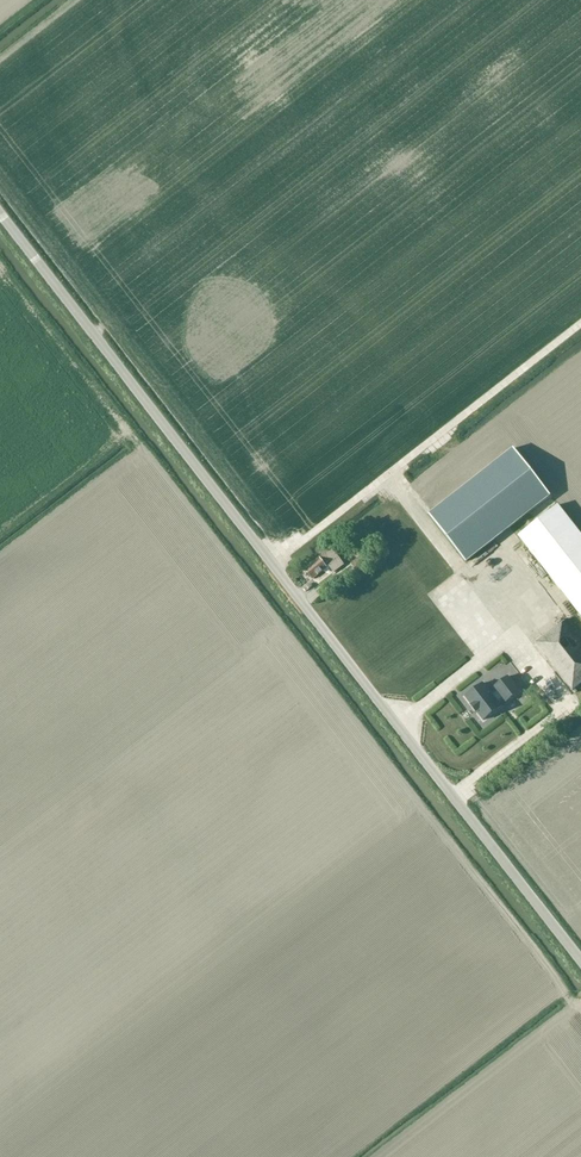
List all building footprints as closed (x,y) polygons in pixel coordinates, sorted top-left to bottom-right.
[(514,448),(429,515),(466,562),(551,496),(514,448)] [(450,460),(468,472),(473,464),(455,452),(450,460)] [(462,472),(456,475),(462,484),(467,481),(462,472)] [(521,535),(580,614),(580,531),(561,504),(521,535)] [(369,548),(363,553),(364,554),(368,559),(374,555),(369,548)] [(321,558),(306,569),(313,579),(328,568),(327,567),(329,565),(334,573),(345,565),(339,557),(333,549),(321,558)] [(467,583),(478,605),(487,600),(477,579),(467,583)] [(538,615),(546,610),(541,601),(533,606),(538,615)] [(536,644),(572,692),(580,685),(580,634),(569,618),(536,644)] [(483,683),(465,697),(472,705),(471,706),(477,713),(481,717),(483,720),(501,706),(499,703),(504,700),(506,703),(520,692),(508,677),(494,688),(497,691),(492,694),(483,683)] [(540,700),(547,706),(552,700),(545,695),(540,700)]
